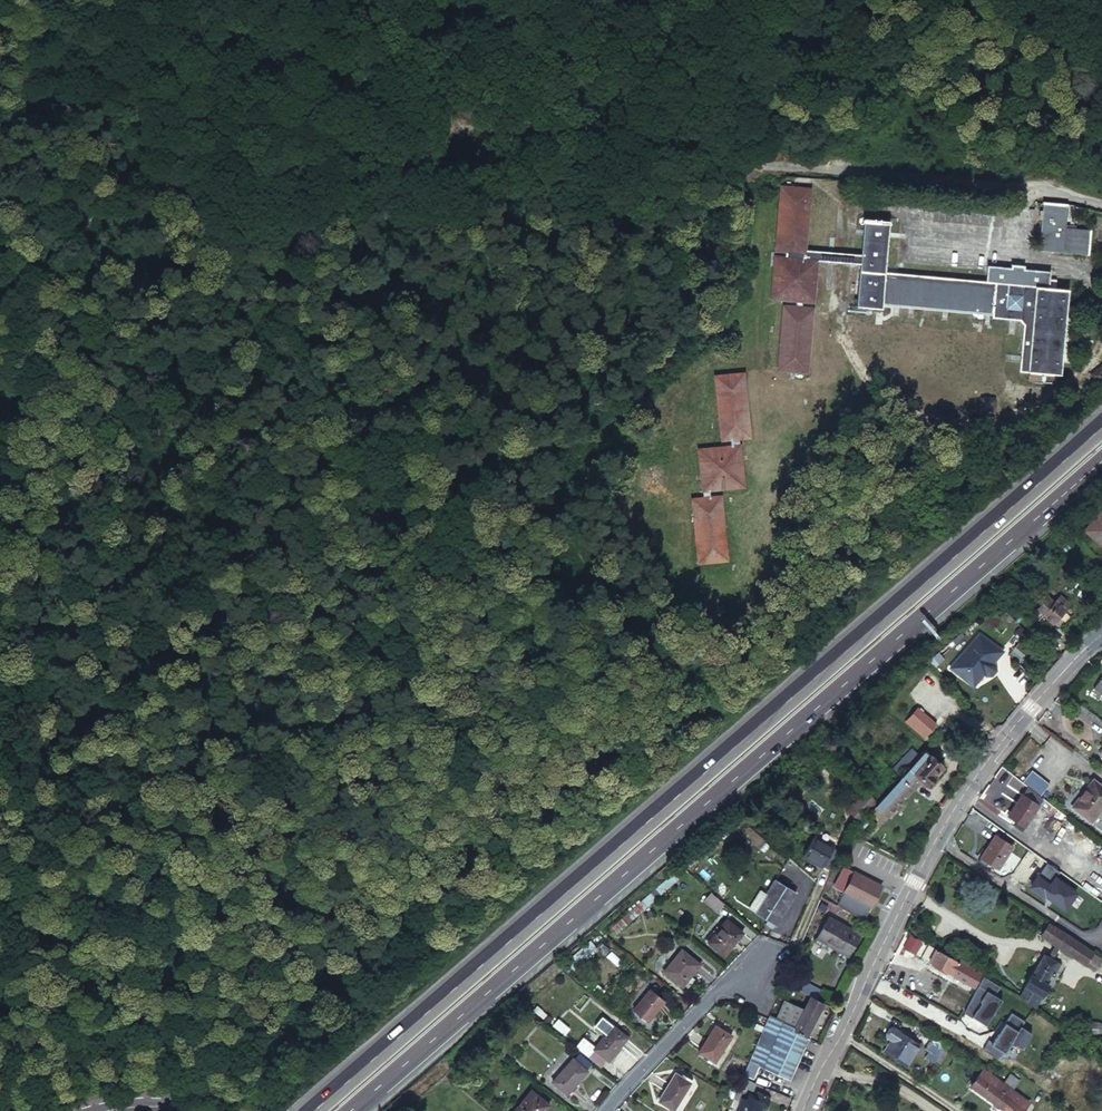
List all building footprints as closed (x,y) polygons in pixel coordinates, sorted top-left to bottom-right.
[(784,185),(774,249),(803,253),(811,188),(784,185)] [(866,196),(865,204),(879,207),(881,199),(866,196)] [(1069,212),(1045,208),(1039,248),(1056,251),(1054,256),(1089,260),(1093,237),(1066,233),(1069,212)] [(864,218),(855,305),(880,308),(880,300),(991,313),(994,284),(884,270),(889,220),(864,218)] [(774,258),(769,292),(812,297),(816,263),(774,258)] [(1035,291),(1026,376),(1058,380),(1068,296),(1035,291)] [(783,303),(775,367),(803,370),(812,307),(783,303)] [(1101,391),(1101,374),(1091,373),(1089,391),(1101,391)] [(715,374),(717,438),(746,438),(744,375),(715,374)] [(693,448),(694,488),(736,488),(734,446),(693,448)] [(950,454),(948,470),(965,473),(967,456),(950,454)] [(683,499),(684,563),(715,563),(715,497),(683,499)] [(1097,518),(1085,531),(1101,547),(1101,512),(1097,518)] [(1058,601),(1066,608),(1071,604),(1062,596),(1058,601)] [(1048,612),(1045,616),(1049,620),(1055,625),(1068,610),(1066,608),(1058,601),(1048,612)] [(996,604),(990,611),(994,616),(1002,609),(996,604)] [(951,670),(971,688),(982,676),(984,677),(986,679),(991,679),(995,674),(995,670),(992,667),(990,666),(1000,654),(980,637),(951,670)] [(1026,638),(1016,649),(1023,655),(1029,649),(1033,644),(1026,638)] [(1029,649),(1023,655),(1028,659),(1034,653),(1031,651),(1029,649)] [(1002,655),(1000,654),(990,666),(992,667),(1002,655)] [(934,659),(929,664),(935,670),(940,666),(934,659)] [(982,676),(971,688),(973,689),(984,677),(982,676)] [(966,693),(961,697),(967,704),(972,699),(966,693)] [(918,707),(909,719),(927,736),(937,724),(918,707)] [(927,736),(909,719),(907,721),(925,738),(927,736)] [(894,770),(902,777),(921,756),(913,748),(894,770)] [(880,801),(875,807),(881,812),(884,814),(887,810),(891,813),(902,801),(900,798),(914,782),(923,790),(927,786),(930,786),(933,783),(932,780),(934,778),(931,775),(940,765),(925,752),(921,756),(902,777),(880,801)] [(931,775),(934,778),(942,768),(940,765),(931,775)] [(1023,784),(1042,798),(1052,784),(1034,771),(1023,784)] [(1074,806),(1093,821),(1101,809),(1101,786),(1094,780),(1074,806)] [(875,807),(880,801),(868,791),(852,810),(864,820),(869,814),(875,807)] [(1018,792),(1004,813),(1020,824),(1034,802),(1018,792)] [(881,812),(875,807),(869,814),(873,817),(876,814),(877,816),(881,812)] [(822,864),(834,846),(815,834),(803,853),(822,864)] [(991,835),(979,853),(985,857),(983,860),(993,867),(1008,845),(991,835)] [(841,851),(834,846),(822,864),(829,869),(841,851)] [(1060,872),(1048,863),(1031,887),(1044,896),(1045,895),(1066,909),(1076,893),(1056,879),(1060,872)] [(883,889),(844,868),(833,888),(872,909),(883,889)] [(776,878),(755,911),(776,924),(796,891),(776,878)] [(718,912),(724,902),(710,893),(704,903),(718,912)] [(726,920),(708,942),(725,955),(742,933),(726,920)] [(828,920),(816,942),(848,959),(860,937),(828,920)] [(1048,923),(1041,936),(1087,965),(1095,953),(1048,923)] [(937,949),(929,945),(922,958),(930,962),(937,949)] [(681,949),(663,971),(682,987),(700,964),(681,949)] [(930,962),(952,974),(959,962),(944,953),(937,949),(930,962)] [(1047,953),(1021,997),(1036,1007),(1049,985),(1045,983),(1048,976),(1055,966),(1058,961),(1047,953)] [(967,982),(974,970),(959,962),(952,974),(967,982)] [(1055,966),(1048,976),(1053,979),(1059,968),(1055,966)] [(982,974),(974,970),(967,982),(975,987),(982,974)] [(986,979),(966,1015),(974,1019),(976,1017),(989,1024),(988,1026),(1003,1000),(995,995),(1000,986),(986,979)] [(807,982),(802,992),(804,993),(811,997),(819,1001),(824,991),(807,982)] [(649,989),(632,1009),(647,1022),(664,1002),(649,989)] [(811,997),(804,993),(797,1005),(804,1010),(811,997)] [(824,1004),(819,1001),(811,997),(804,1010),(794,1027),(792,1030),(806,1037),(824,1004)] [(804,1010),(797,1005),(795,1005),(786,1023),(794,1027),(804,1010)] [(1014,1013),(993,1045),(1006,1053),(1007,1051),(1009,1048),(1016,1037),(1026,1021),(1014,1013)] [(767,1022),(764,1028),(765,1029),(783,1037),(786,1030),(772,1024),(767,1022)] [(1082,1035),(1099,1034),(1101,1032),(1101,1024),(1101,1023),(1099,1022),(1082,1023),(1082,1035)] [(716,1025),(700,1052),(715,1061),(732,1035),(716,1025)] [(613,1027),(594,1050),(609,1062),(628,1038),(613,1027)] [(751,1060),(750,1060),(743,1075),(768,1086),(775,1070),(788,1039),(783,1037),(765,1029),(751,1060)] [(923,1046),(895,1029),(889,1038),(893,1041),(886,1053),(909,1068),(923,1046)] [(788,1039),(775,1070),(789,1076),(806,1037),(792,1030),(788,1039)] [(949,1045),(935,1036),(927,1050),(941,1059),(944,1054),(949,1045)] [(1021,1040),(1016,1037),(1009,1048),(1011,1050),(1014,1052),(1021,1040)] [(990,1059),(984,1068),(1005,1082),(1011,1074),(990,1059)] [(572,1060),(552,1085),(567,1096),(588,1073),(572,1060)] [(1005,1082),(984,1068),(971,1087),(991,1101),(1005,1082)] [(659,1102),(673,1110),(674,1110),(692,1083),(676,1073),(659,1102)] [(756,1083),(743,1077),(740,1084),(743,1086),(753,1090),(756,1083)] [(1026,1096),(1005,1082),(991,1101),(1005,1110),(1015,1110),(1026,1096)] [(762,1107),(767,1106),(770,1098),(768,1095),(758,1091),(756,1095),(750,1092),(747,1099),(753,1101),(749,1110),(760,1110),(762,1107)] [(518,1110),(548,1110),(552,1107),(534,1092),(518,1110)] [(1038,1105),(1026,1096),(1015,1110),(1034,1110),(1038,1105)]
